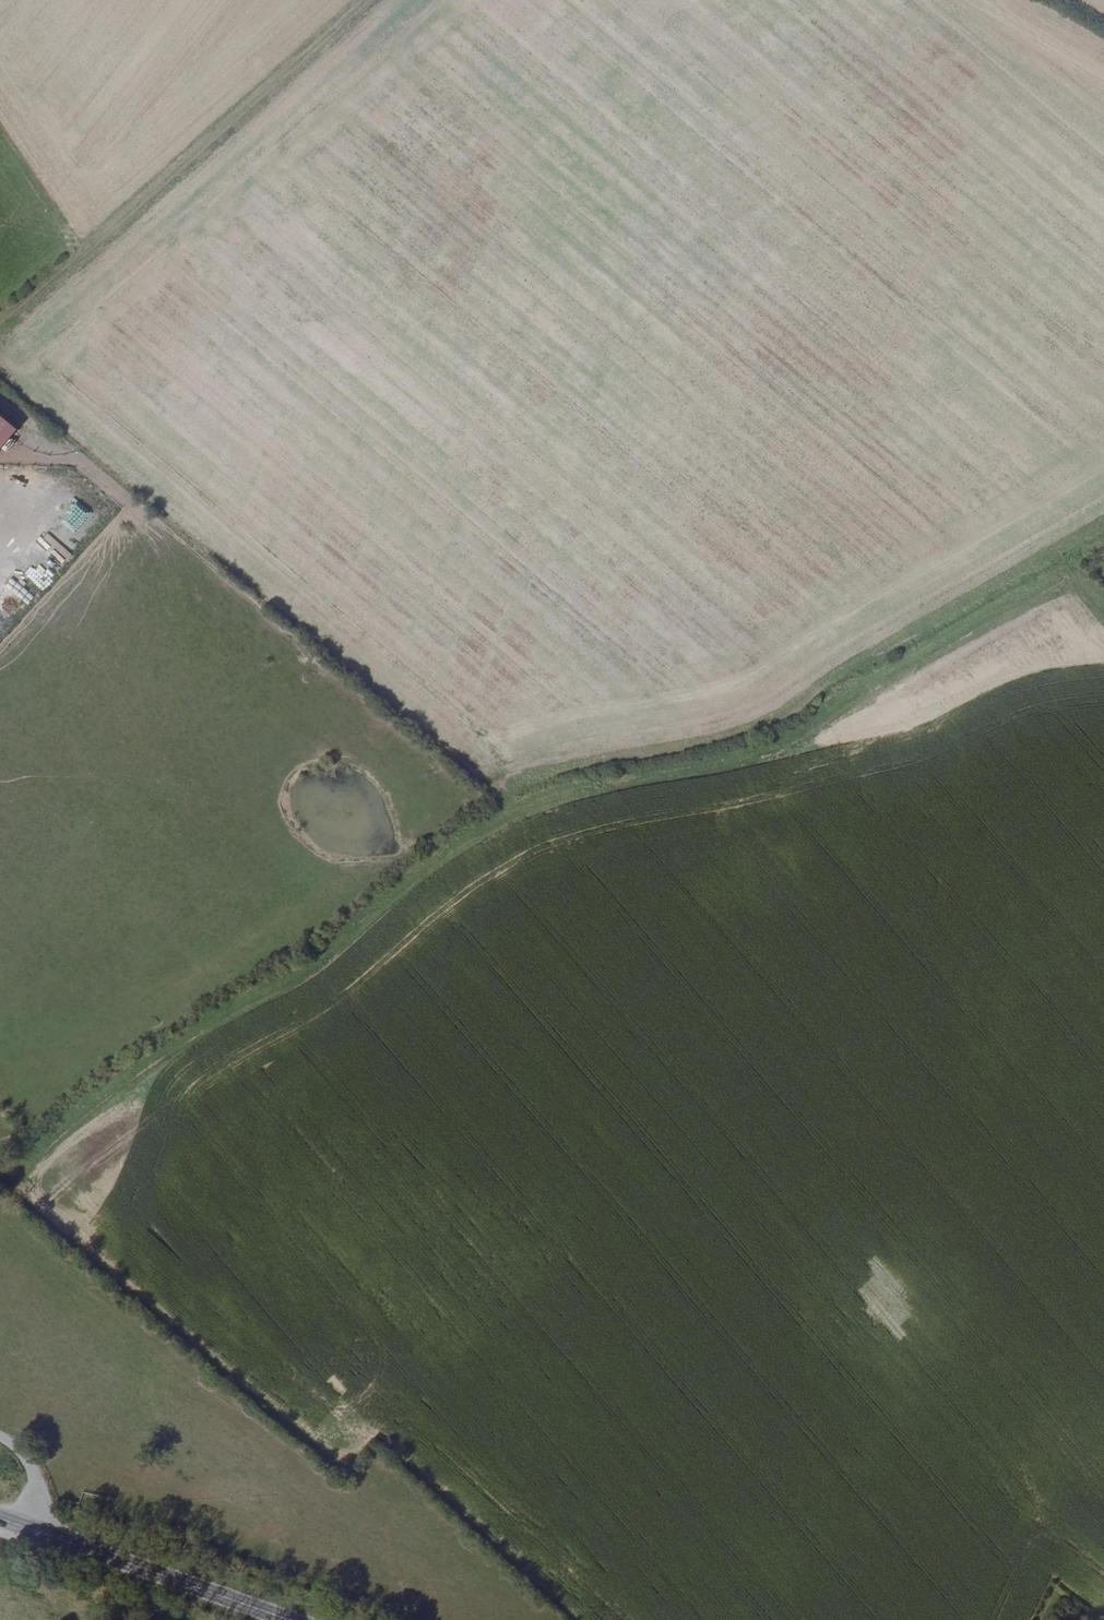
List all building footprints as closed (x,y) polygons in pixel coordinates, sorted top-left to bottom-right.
[(18,429),(0,414),(0,450),(18,429)] [(43,484),(68,490),(70,485),(44,478),(43,484)] [(68,528),(54,542),(67,554),(80,539),(68,528)]
